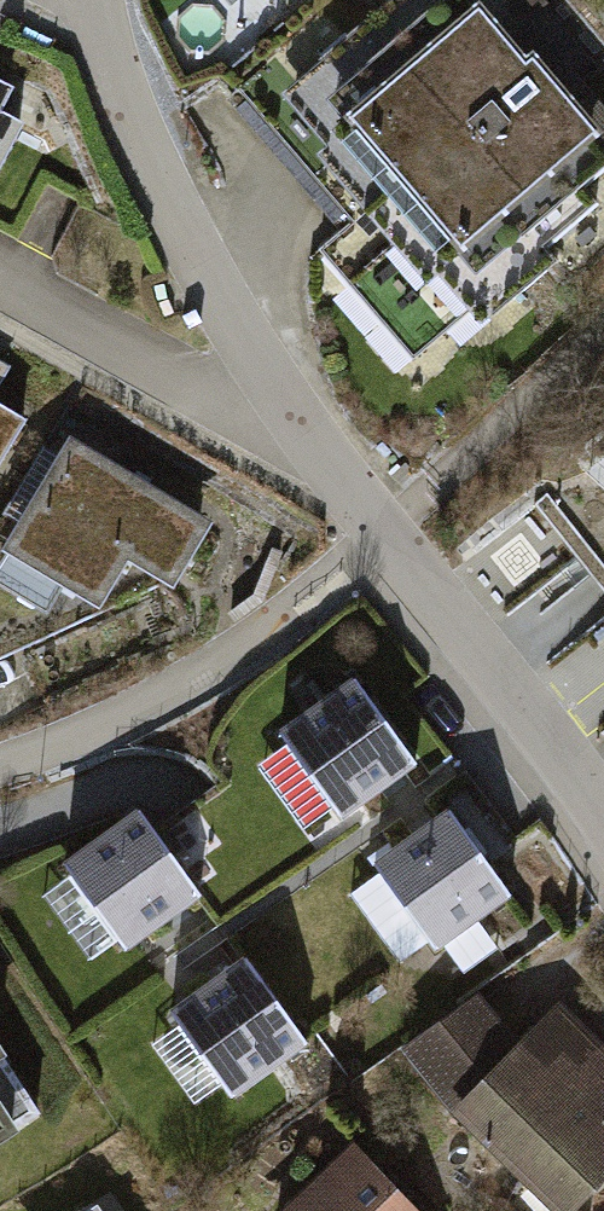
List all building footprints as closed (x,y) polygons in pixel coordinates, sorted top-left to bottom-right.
[(251,97),(408,281),(603,115),(504,0),(365,0),(251,97)] [(14,200),(45,137),(18,124),(32,94),(0,79),(0,194),(14,200)] [(44,425),(8,404),(25,375),(0,360),(0,499),(44,425)] [(237,519),(90,442),(77,467),(54,455),(16,527),(39,538),(29,559),(127,610),(150,568),(198,593),(237,519)] [(584,479),(603,497),(603,464),(584,479)] [(277,740),(337,828),(414,777),(354,688),(277,740)] [(138,818),(64,869),(127,957),(181,918),(200,905),(138,818)] [(449,819),(374,871),(437,959),(511,907),(449,819)] [(229,977),(170,1019),(233,1107),(307,1055),(244,966),(229,977)] [(438,1101),(554,1210),(565,1210),(603,1170),(603,1077),(593,1067),(603,1056),(603,1044),(545,988),(438,1101)] [(29,1118),(0,1073),(0,1136),(29,1118)] [(343,1137),(262,1210),(412,1210),(343,1137)]
